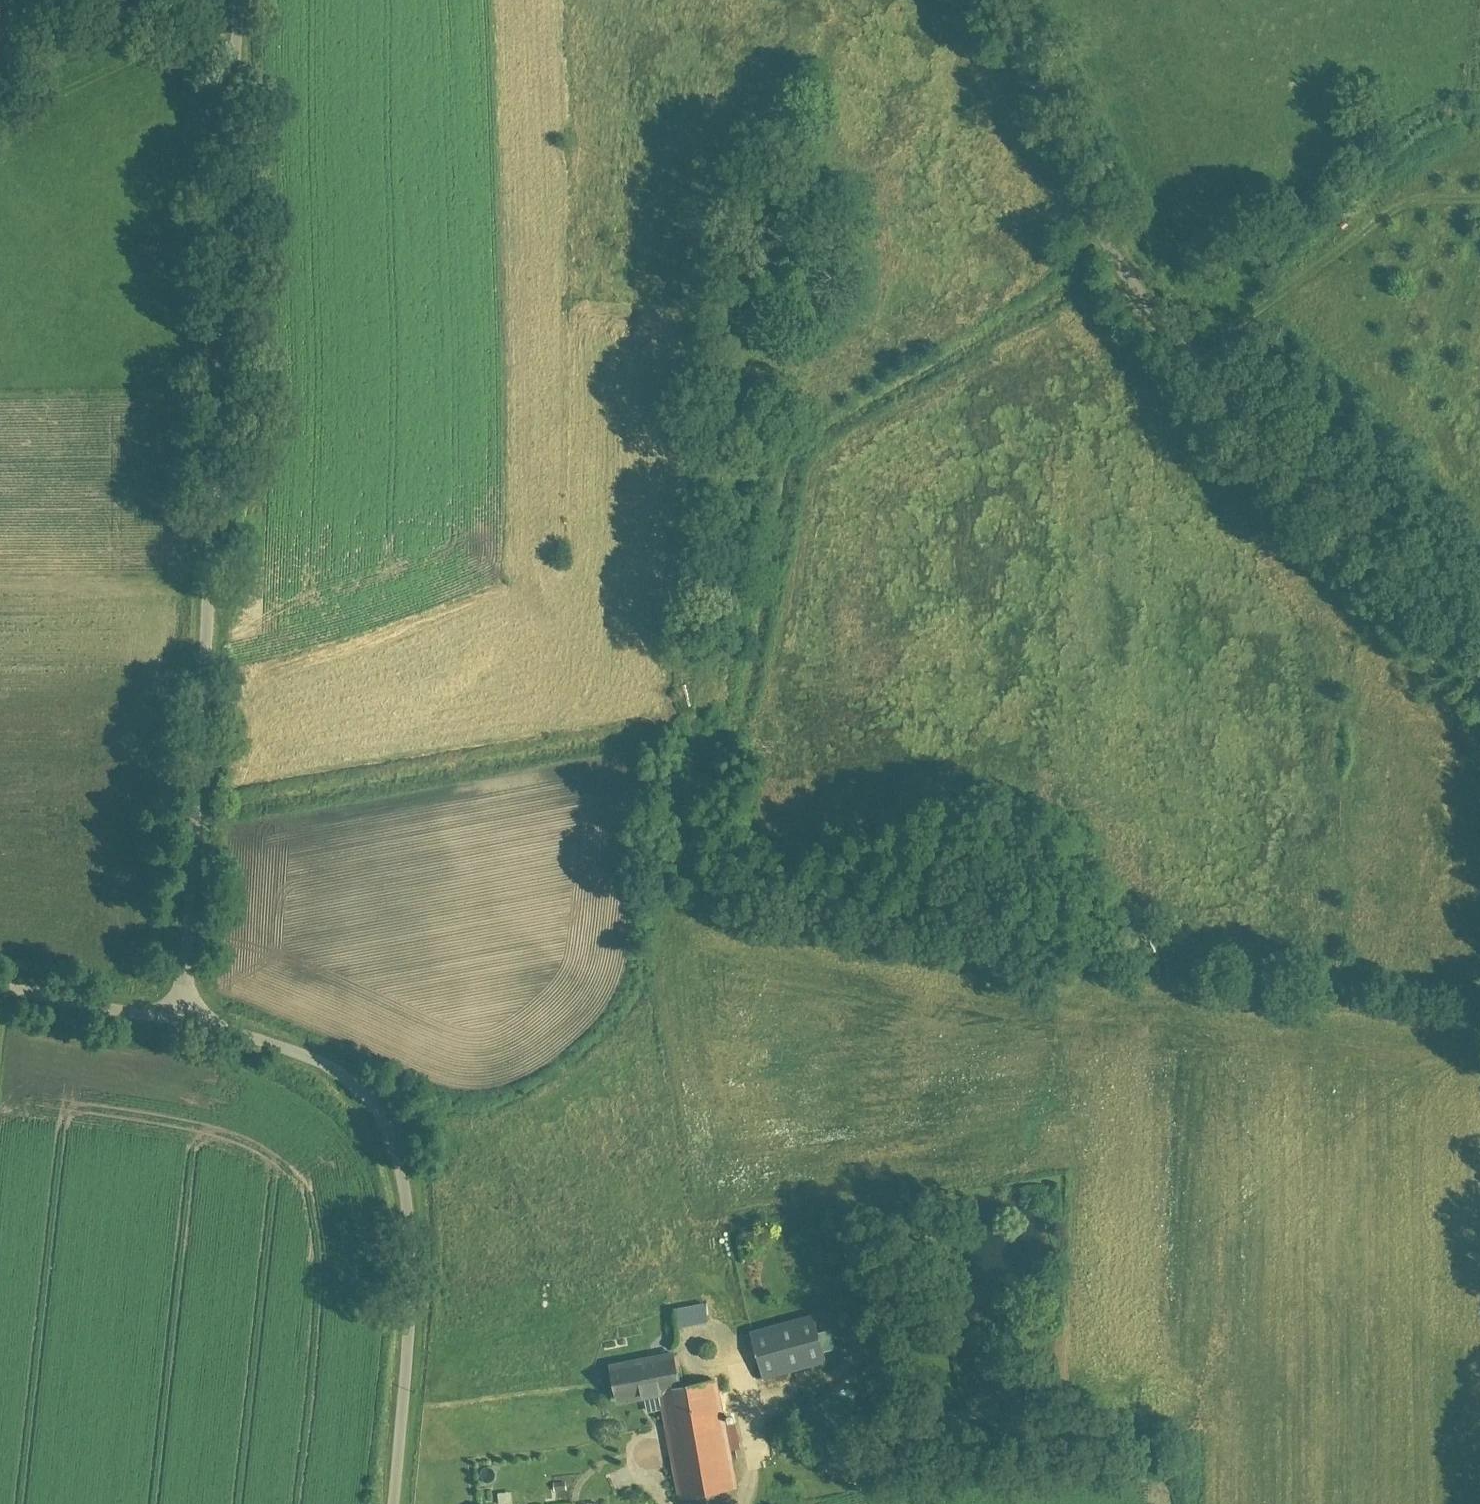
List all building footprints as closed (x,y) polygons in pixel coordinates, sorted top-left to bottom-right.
[(756,1336),(767,1378),(827,1361),(815,1319),(756,1336)] [(718,1383),(684,1389),(678,1353),(608,1366),(616,1410),(663,1402),(681,1502),(737,1492),(718,1383)]
